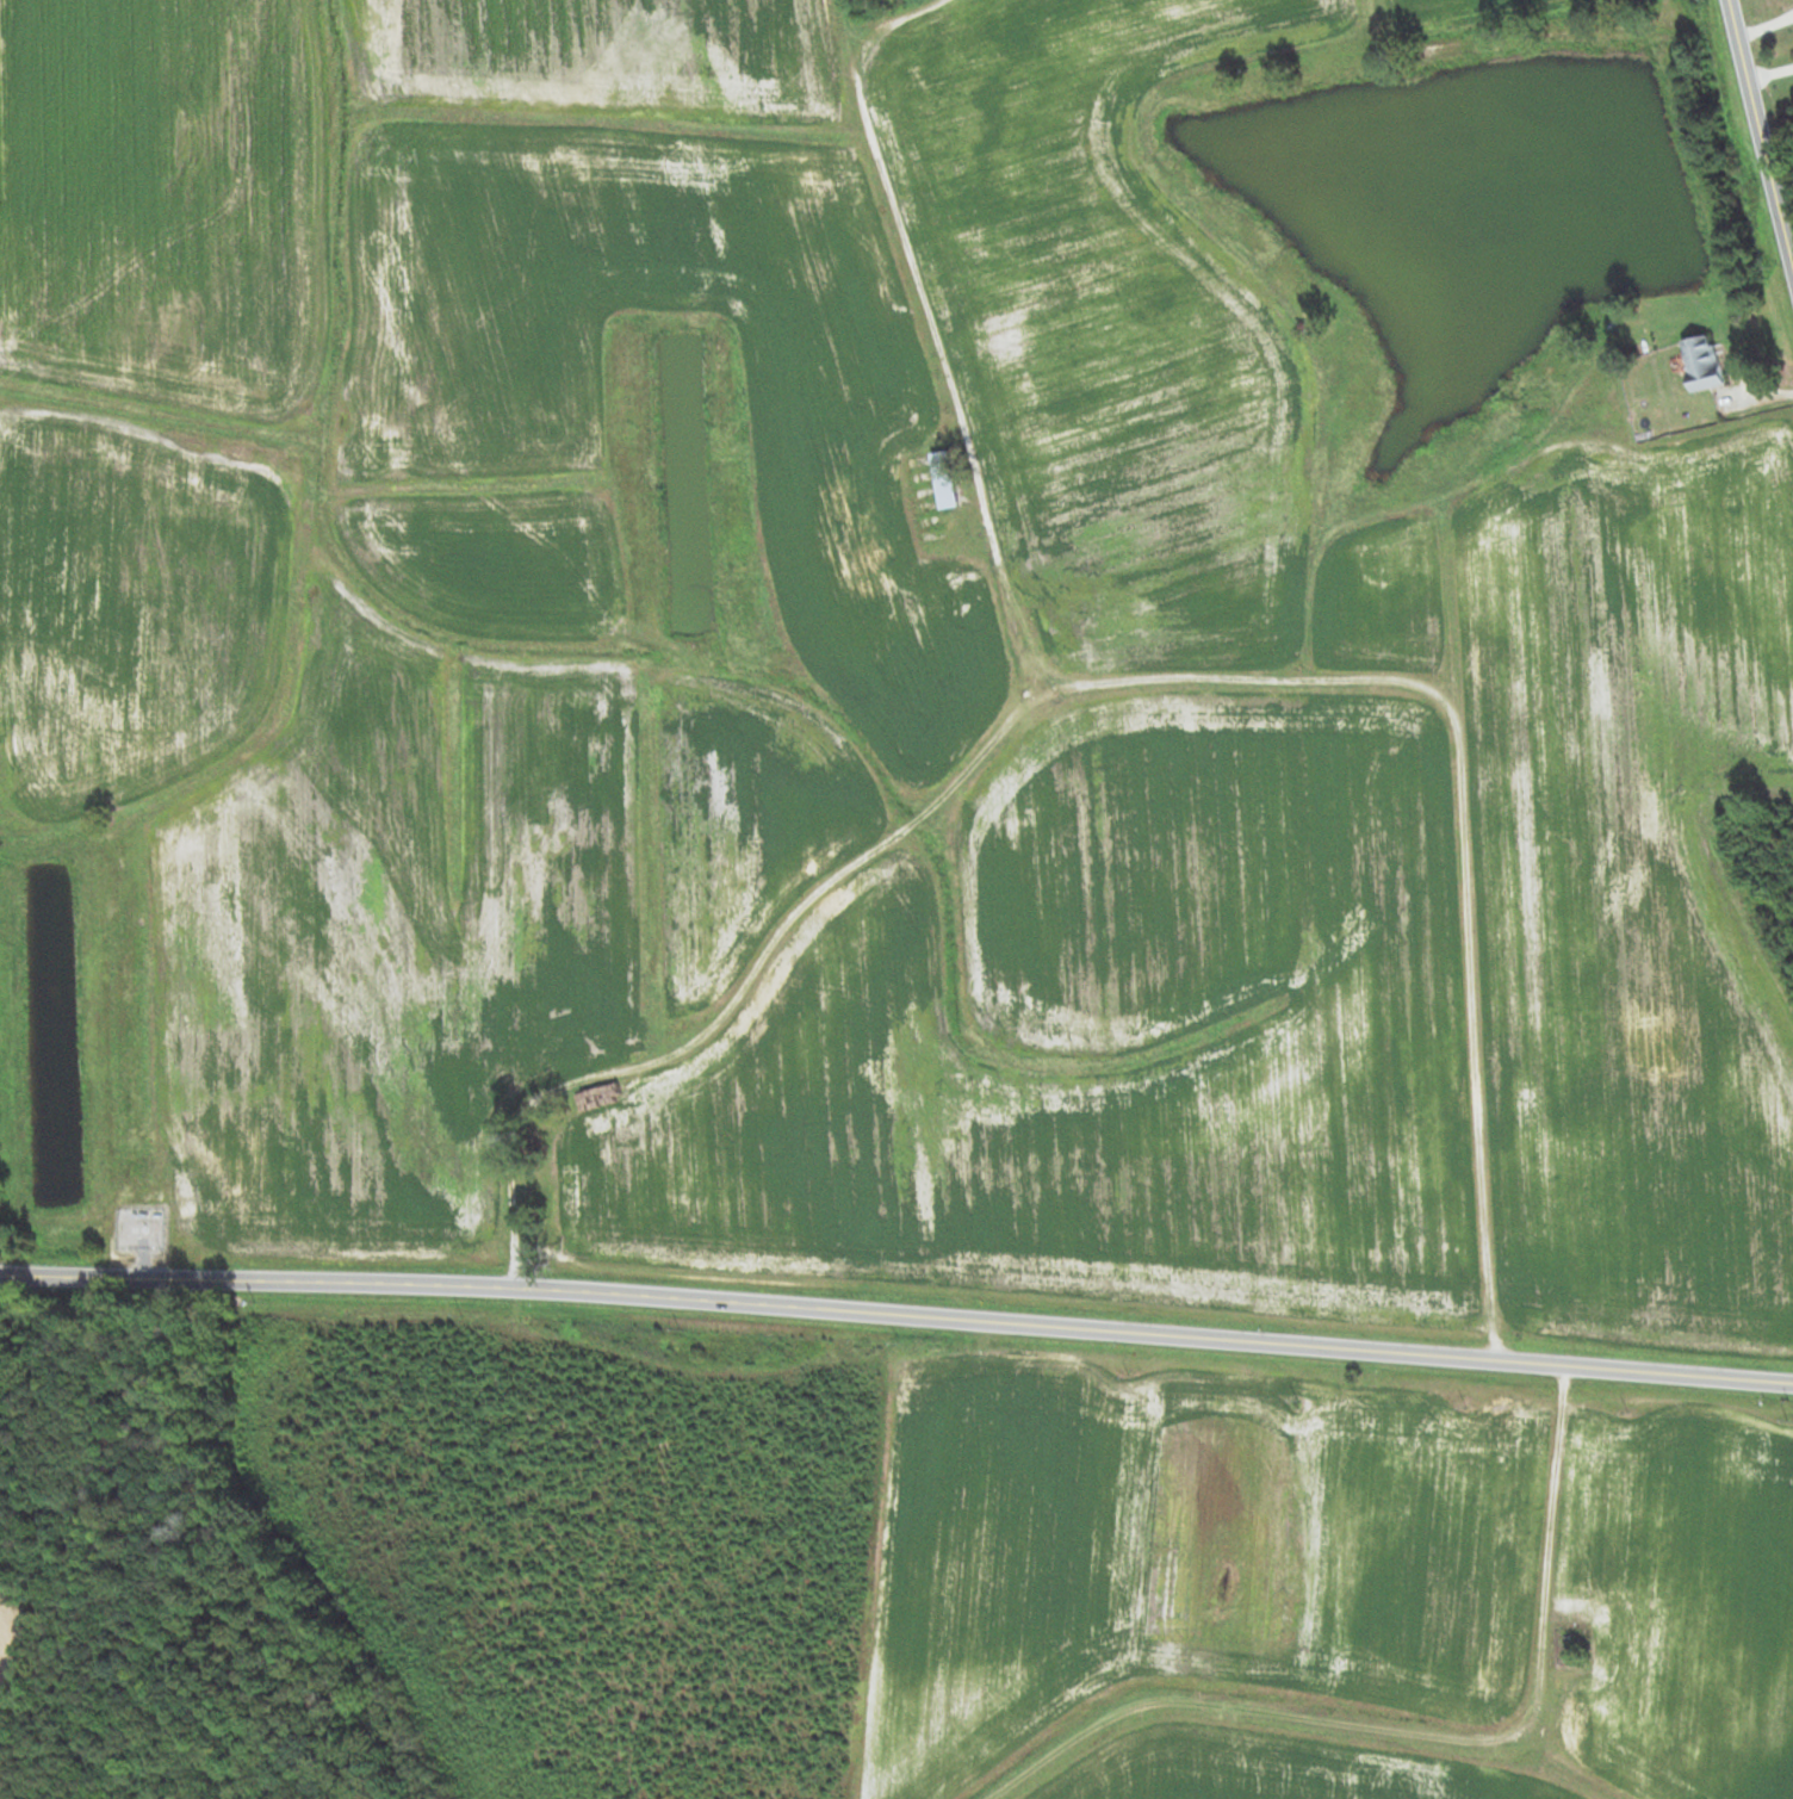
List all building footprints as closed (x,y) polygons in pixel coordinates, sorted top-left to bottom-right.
[(1692,392),(1724,385),(1714,334),(1681,340),(1692,392)] [(939,511),(958,508),(950,452),(931,455),(939,511)]
